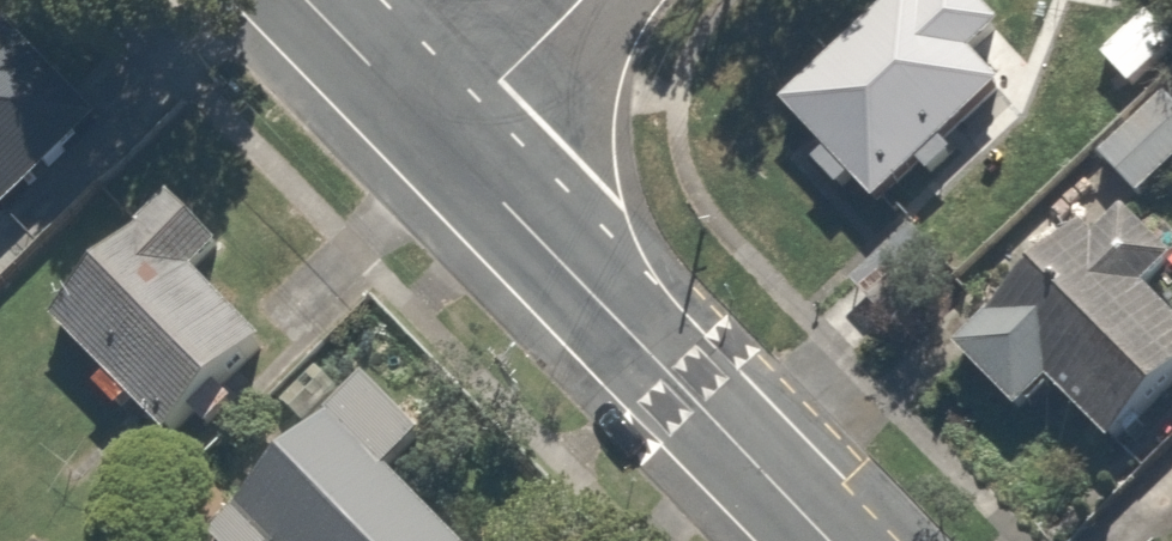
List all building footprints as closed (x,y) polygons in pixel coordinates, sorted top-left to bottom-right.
[(105,108),(1,0),(0,0),(0,208),(105,108)] [(927,0),(906,0),(779,114),(823,163),(809,175),(858,229),(1003,99),(973,66),(1017,27),(992,0),(941,0),(933,7),(927,0)] [(1156,14),(1101,61),(1129,94),(1171,57),(1171,33),(1156,14)] [(1167,106),(1097,168),(1136,212),(1171,179),(1171,112),(1167,106)] [(248,377),(172,297),(219,253),(174,205),(97,277),(49,323),(170,451),(248,377)] [(1089,224),(949,360),(1020,433),(1051,403),(1108,462),(1171,401),(1171,310),(1089,224)] [(368,374),(196,540),(479,540),(422,483),(449,458),(368,374)]
